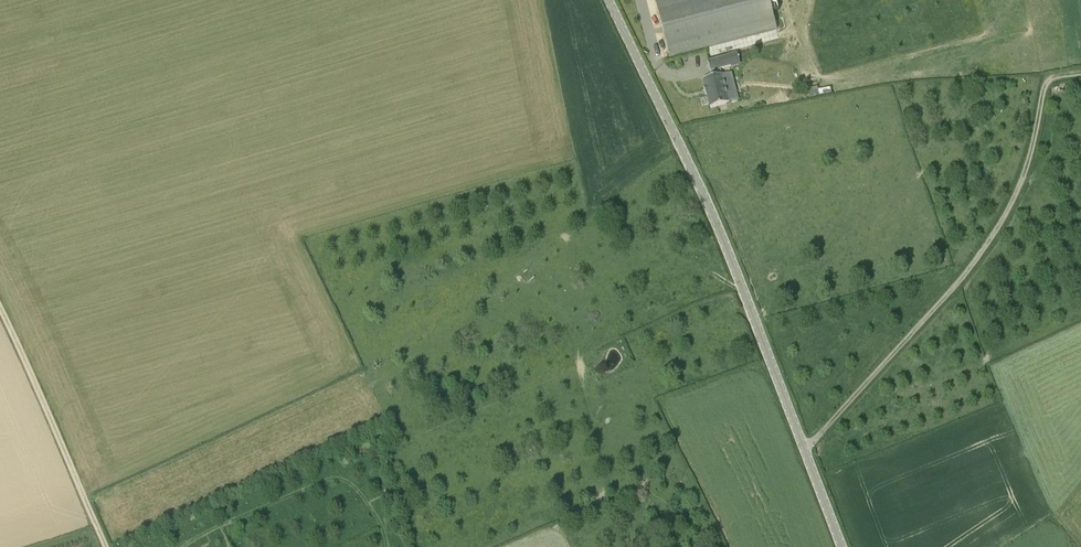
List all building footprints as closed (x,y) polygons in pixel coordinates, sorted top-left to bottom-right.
[(769,0),(658,0),(655,1),(670,58),(777,30),(769,0)] [(711,72),(714,71),(715,76),(703,80),(710,108),(729,103),(722,75),(721,70),(731,67),(732,68),(740,66),(737,53),(728,55),(728,56),(708,61),(711,72)]
